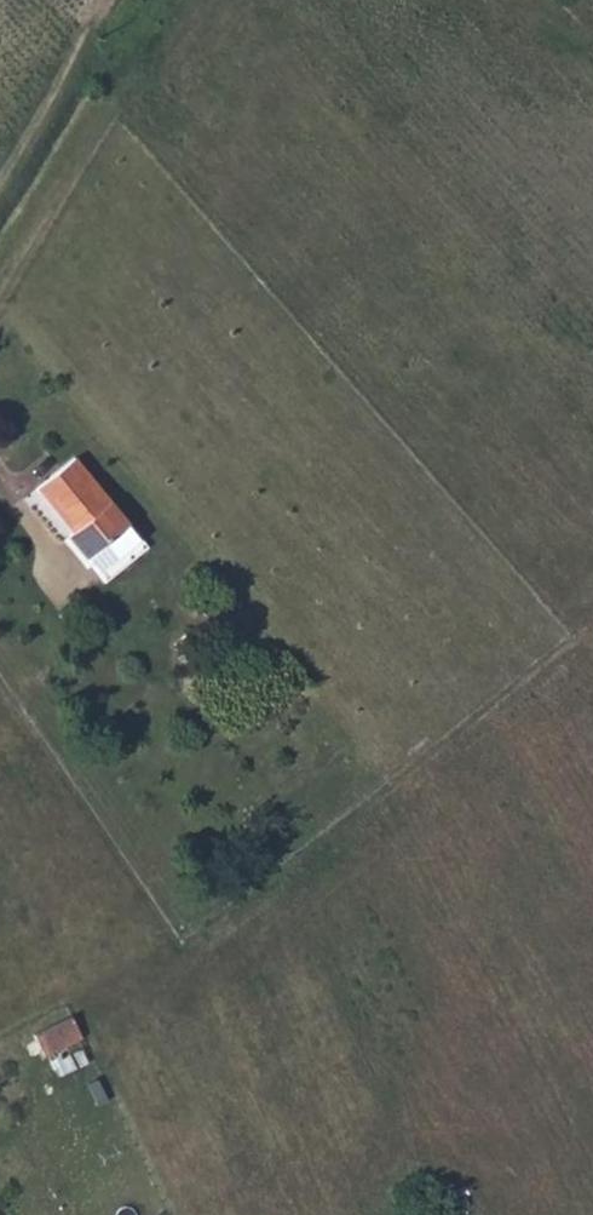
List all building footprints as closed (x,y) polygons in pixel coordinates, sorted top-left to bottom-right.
[(142,539),(68,453),(53,465),(126,553),(142,539)] [(64,530),(101,574),(126,553),(53,465),(31,483),(67,526),(64,530)] [(43,1050),(54,1073),(91,1055),(79,1032),(43,1050)]
